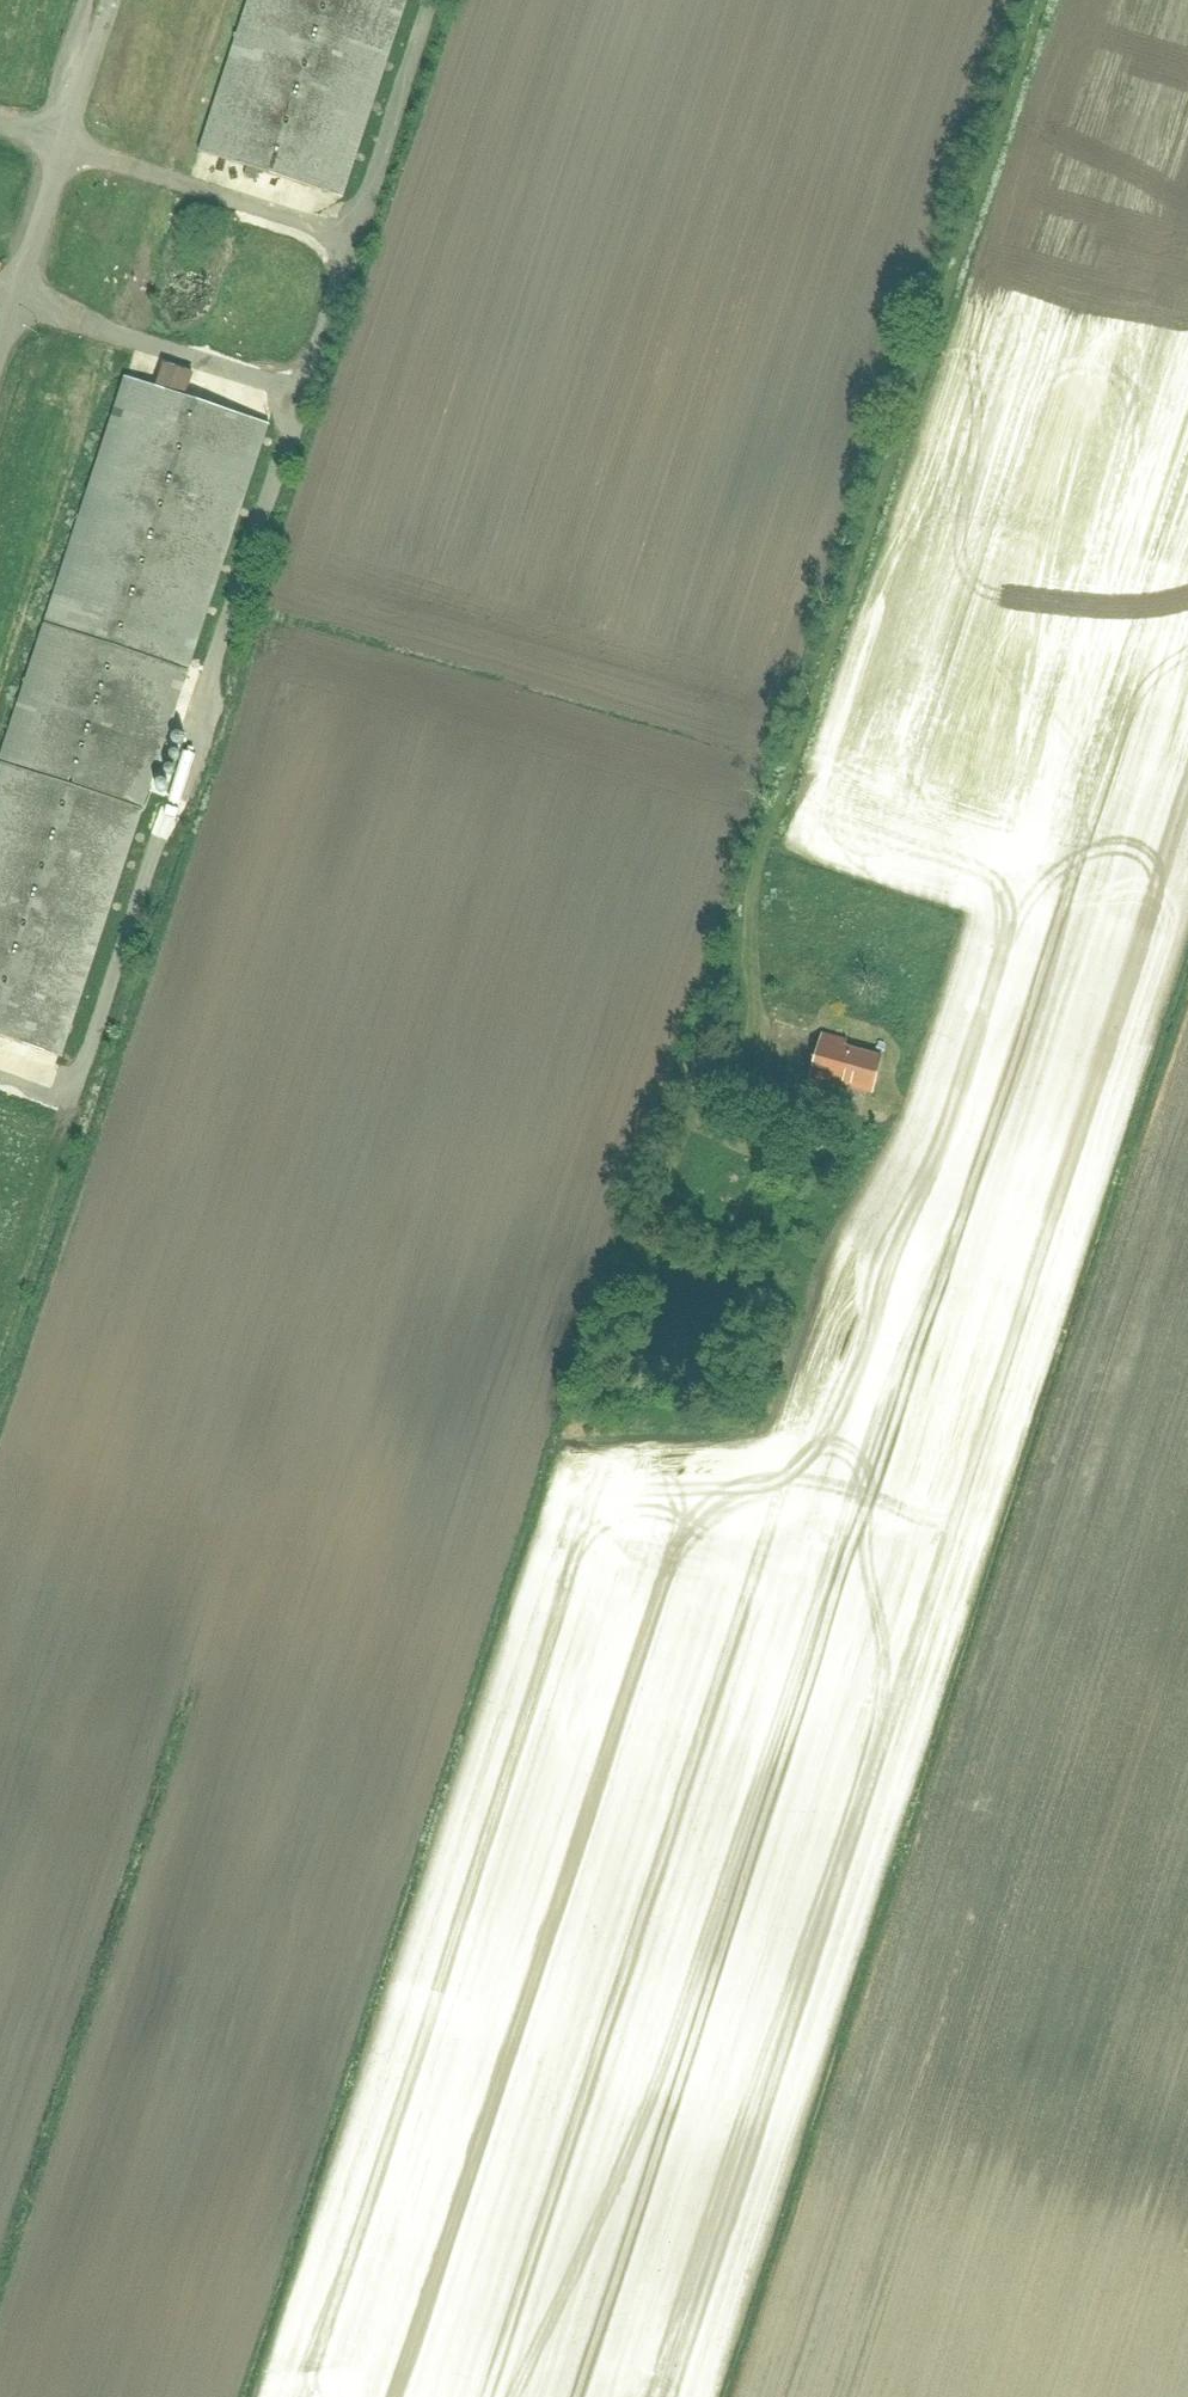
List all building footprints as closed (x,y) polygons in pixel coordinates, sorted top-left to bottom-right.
[(199,152),(345,199),(410,0),(248,0),(199,152)] [(127,382),(0,763),(0,1037),(64,1059),(274,431),(127,382)] [(823,1030),(806,1083),(841,1094),(843,1087),(870,1096),(883,1056),(847,1044),(848,1038),(823,1030)]
